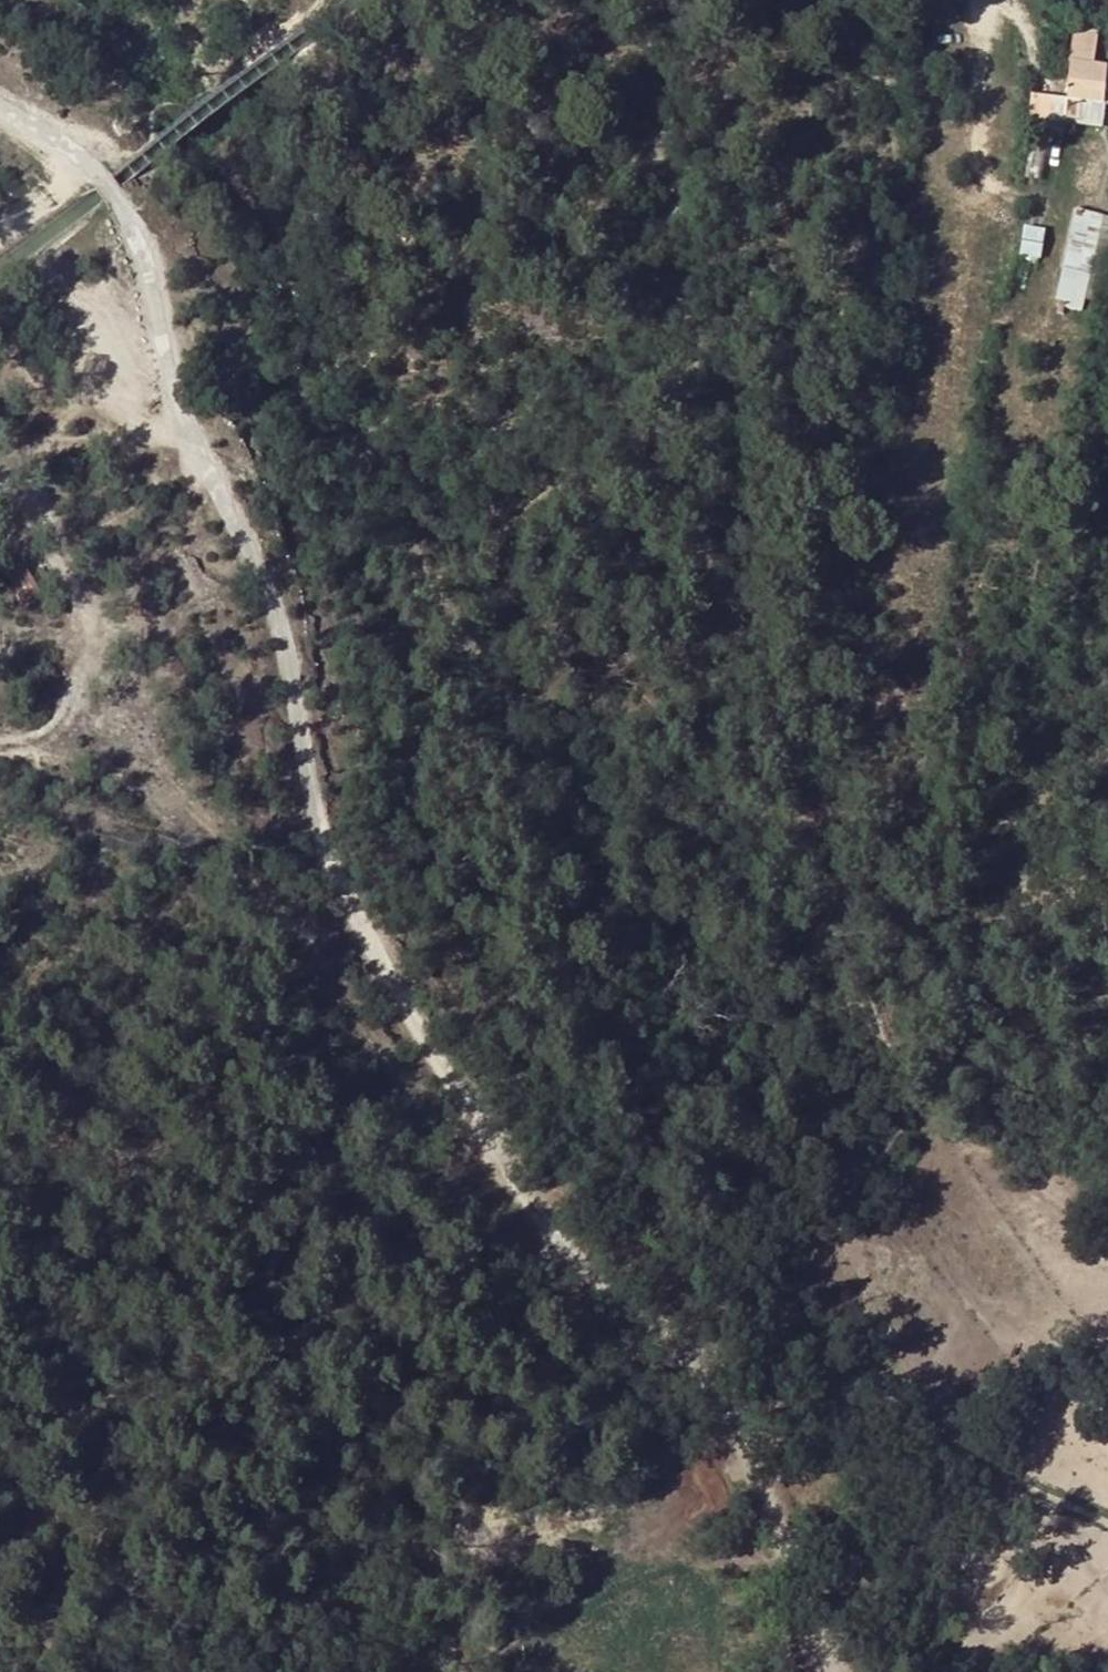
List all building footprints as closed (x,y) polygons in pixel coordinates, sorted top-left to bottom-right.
[(1070,121),(1107,121),(1107,59),(1099,59),(1099,26),(1070,26),(1070,121)] [(1033,122),(1067,121),(1066,93),(1033,93),(1033,122)] [(1066,204),(1065,304),(1092,305),(1092,205),(1066,204)]
